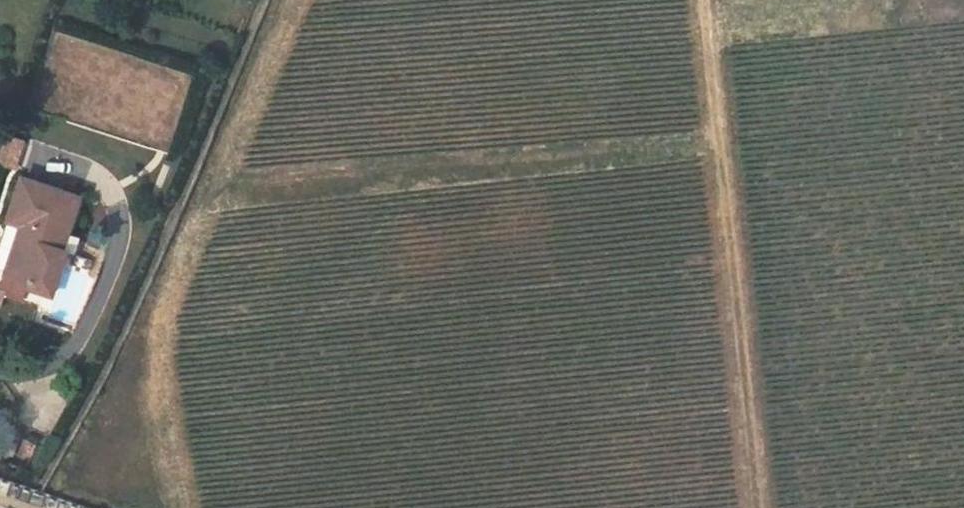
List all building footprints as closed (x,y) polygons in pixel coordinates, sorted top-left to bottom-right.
[(97,133),(170,151),(187,80),(105,59),(98,88),(59,78),(52,108),(101,120),(97,133)] [(0,146),(0,165),(16,168),(21,140),(2,136),(0,146)] [(0,186),(0,293),(22,302),(39,263),(44,266),(52,246),(46,243),(59,213),(52,210),(54,206),(0,186)]
